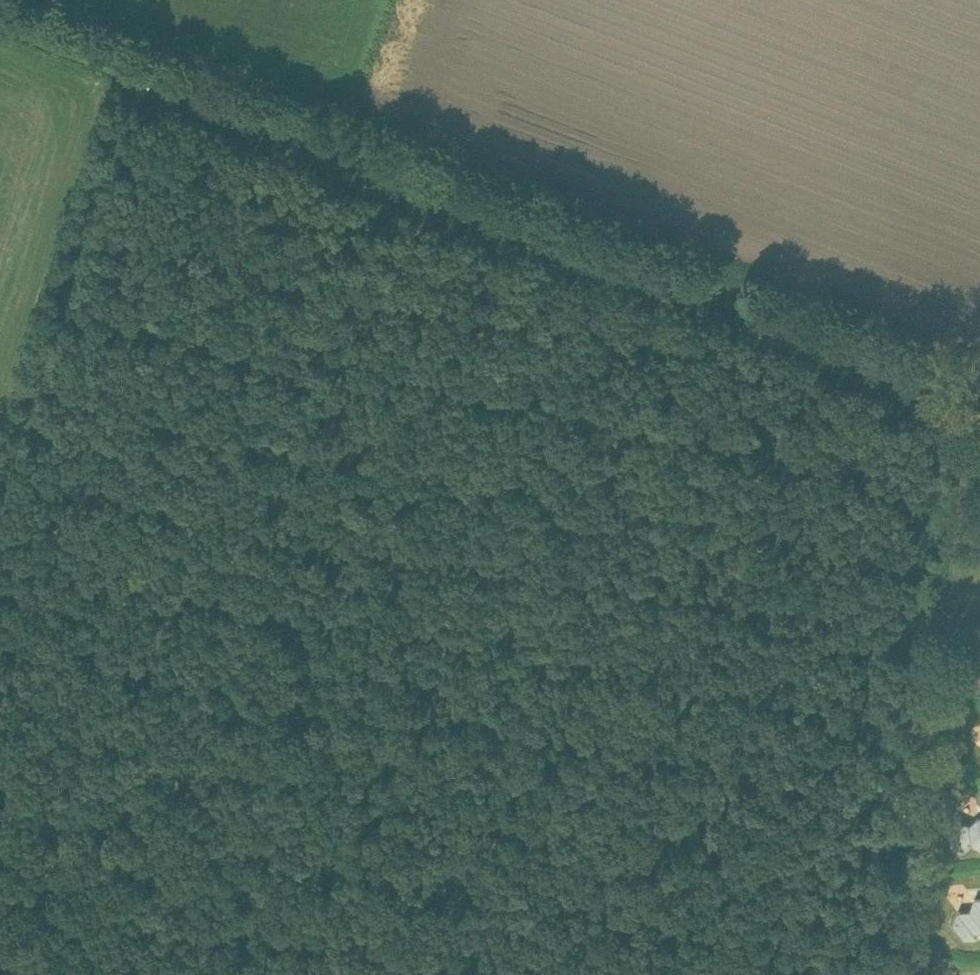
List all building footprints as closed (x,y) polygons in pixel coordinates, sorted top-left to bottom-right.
[(979,685),(979,657),(977,657),(970,667),(977,684),(979,685)] [(963,852),(972,844),(979,848),(979,818),(979,817),(970,825),(959,820),(949,828),(951,846),(963,852)] [(965,938),(978,937),(979,931),(979,899),(974,899),(970,910),(958,911),(954,923),(965,938)]
